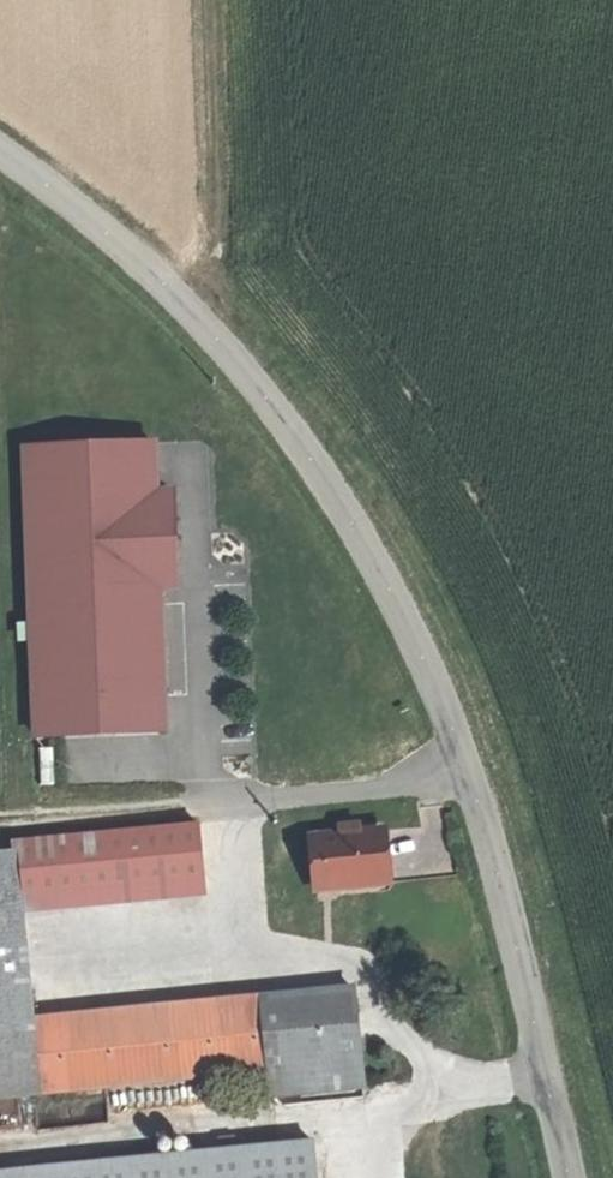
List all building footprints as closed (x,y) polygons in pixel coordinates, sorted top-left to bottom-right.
[(35,733),(164,729),(159,587),(174,587),(171,488),(155,489),(153,443),(24,448),(35,733)] [(195,822),(19,840),(23,900),(201,883),(195,822)] [(309,835),(314,887),(382,881),(378,829),(309,835)] [(0,853),(0,1094),(36,1091),(28,1019),(12,852),(0,853)] [(201,883),(23,900),(25,912),(202,896),(201,883)] [(350,986),(28,1019),(36,1091),(266,1067),(270,1091),(360,1083),(350,986)] [(0,1169),(0,1177),(314,1177),(310,1139),(0,1169)]
